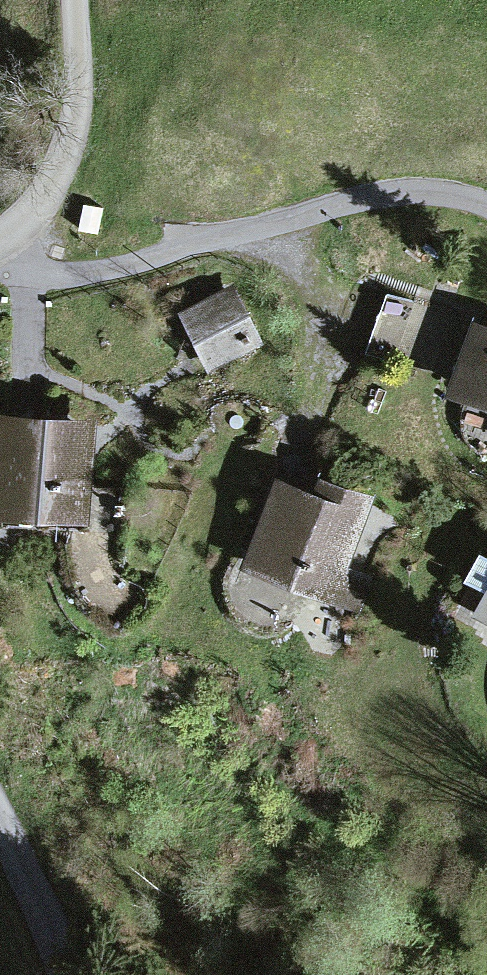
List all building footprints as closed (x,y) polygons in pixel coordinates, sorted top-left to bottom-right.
[(85,204),(80,229),(97,233),(103,207),(85,204)] [(196,312),(217,356),(252,339),(230,295),(196,312)] [(480,326),(395,295),(374,352),(459,382),(480,326)] [(480,326),(459,382),(457,387),(486,398),(486,328),(480,326)] [(84,429),(0,423),(0,455),(6,455),(2,502),(56,506),(58,486),(80,487),(84,429)] [(56,506),(78,508),(80,487),(58,486),(56,506)] [(326,488),(321,503),(284,489),(258,557),(297,572),(303,558),(333,569),(335,563),(359,500),(326,488)] [(481,551),(467,577),(486,588),(486,554),(481,551)] [(297,572),(362,597),(370,576),(335,563),(333,569),(303,558),(297,572)] [(476,611),(478,612),(483,604),(486,606),(486,590),(476,611)] [(483,604),(478,612),(486,617),(486,606),(483,604)]
